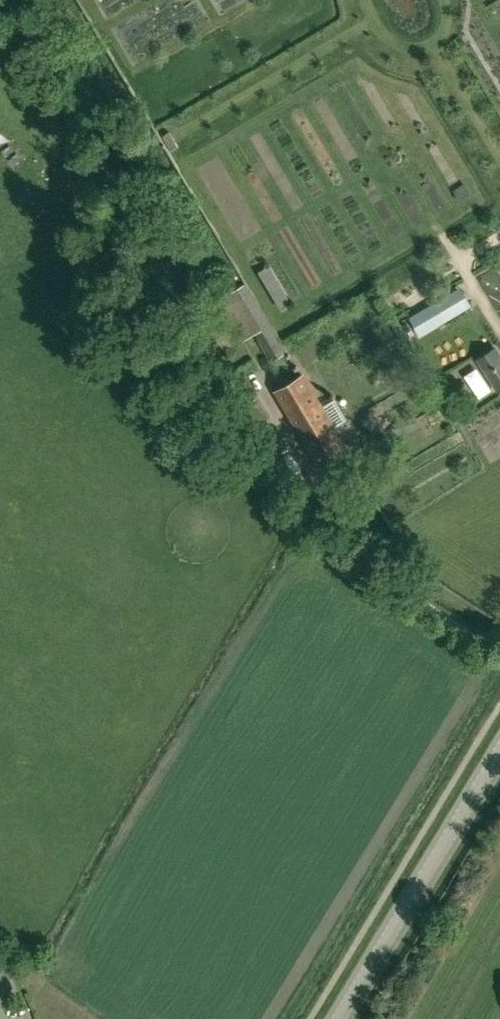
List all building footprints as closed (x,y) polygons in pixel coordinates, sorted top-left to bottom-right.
[(271,361),(287,352),(277,335),(246,282),(219,298),(243,341),(254,334),(271,361)] [(408,319),(420,339),(473,306),(461,286),(408,319)] [(496,345),(476,358),(498,392),(499,391),(499,351),(496,345)] [(347,451),(302,375),(278,390),(323,465),(347,451)] [(344,400),(333,406),(344,427),(354,421),(344,400)]
